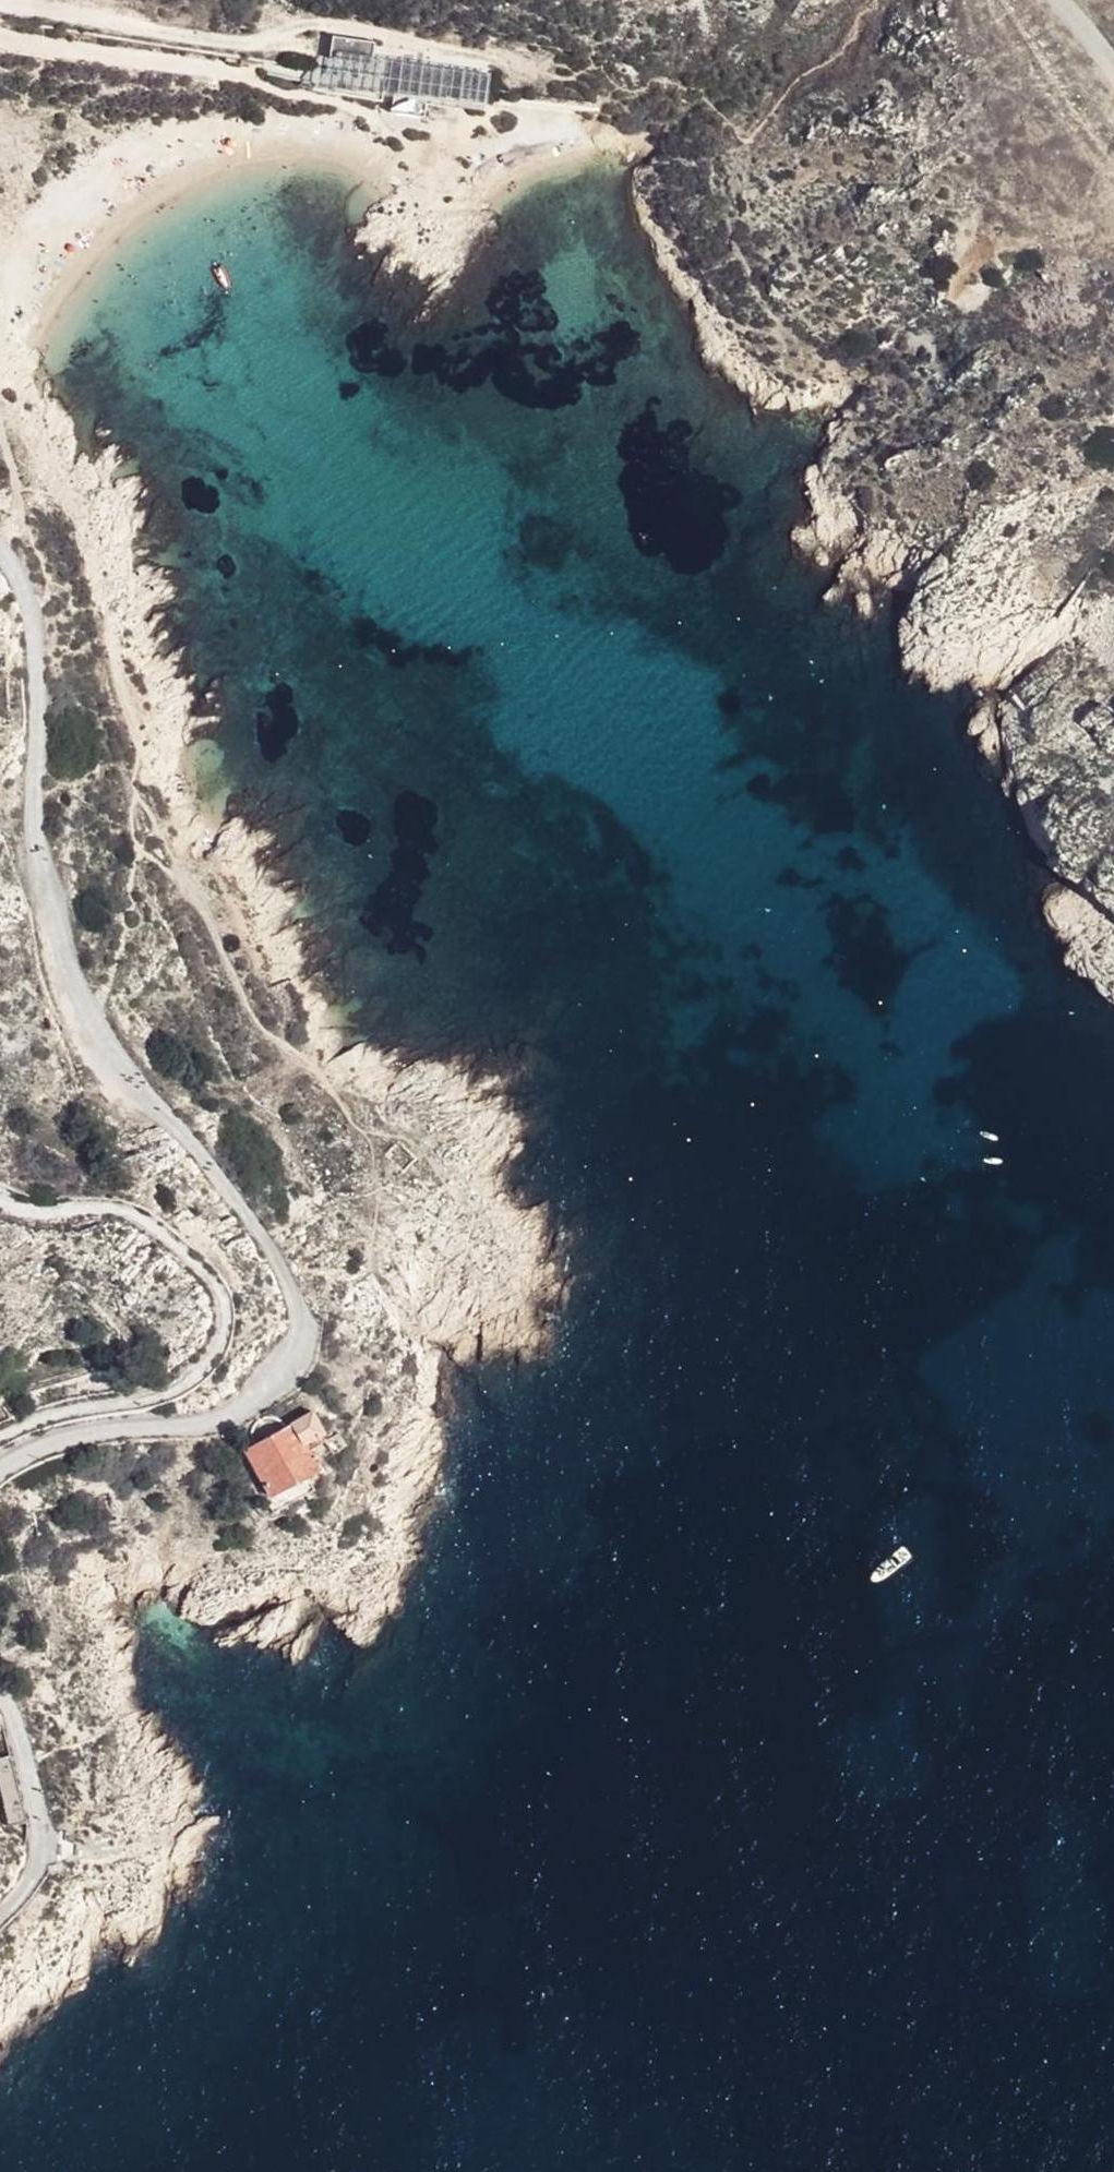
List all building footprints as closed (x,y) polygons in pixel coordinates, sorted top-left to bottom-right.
[(378,40),(333,35),(331,55),(316,53),(315,66),(266,59),(265,71),(299,79),(299,85),(385,100),(387,89),(396,90),(393,113),(425,117),(426,103),(466,107),(470,110),(486,112),(488,97),(493,60),(377,45),(378,40)] [(322,1471),(307,1449),(328,1437),(313,1411),(290,1424),(270,1436),(246,1451),(272,1496),(322,1471)] [(0,1758),(0,1787),(10,1825),(28,1820),(11,1755),(0,1758)]
